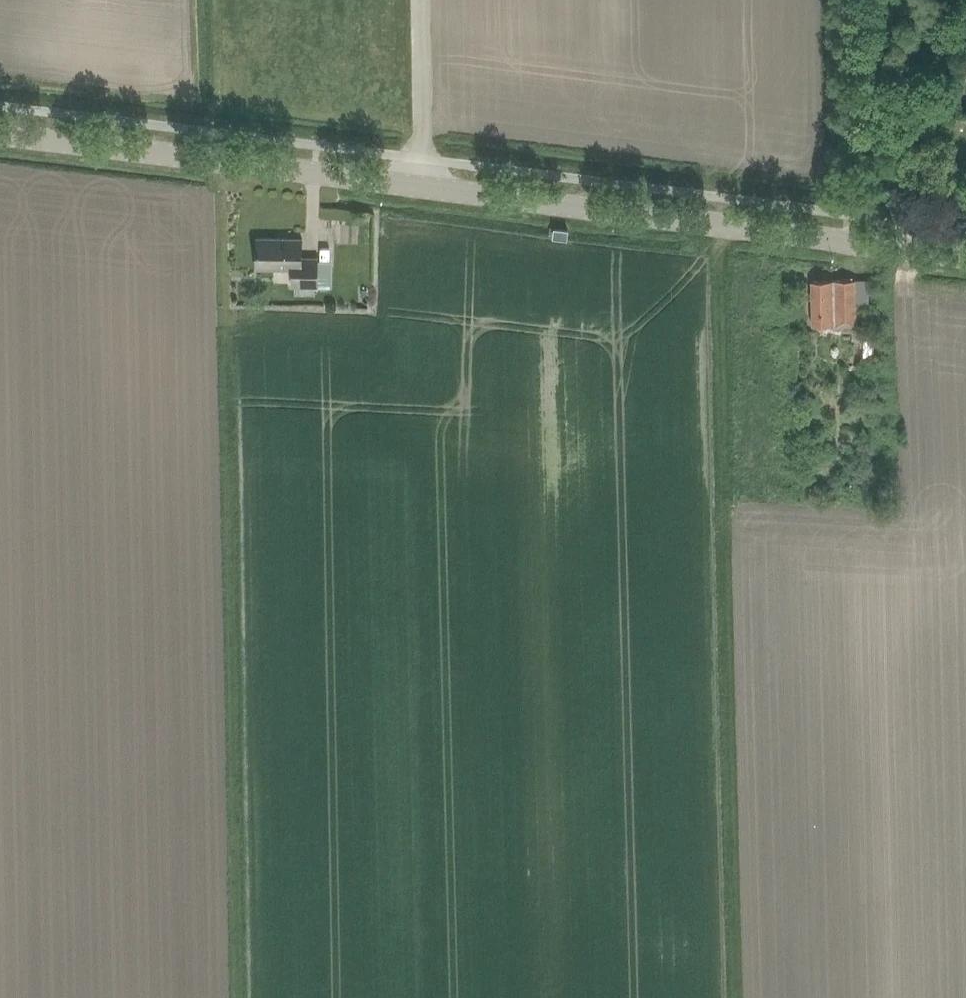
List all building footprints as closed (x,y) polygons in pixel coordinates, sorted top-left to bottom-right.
[(566,238),(567,229),(554,227),(552,236),(566,238)] [(317,283),(317,258),(301,257),(301,235),(256,235),(256,266),(291,267),(291,282),(317,283)] [(861,278),(862,300),(871,300),(870,278),(861,278)] [(856,324),(856,305),(855,279),(810,281),(811,325),(856,324)] [(862,479),(848,481),(849,490),(863,488),(862,479)]
